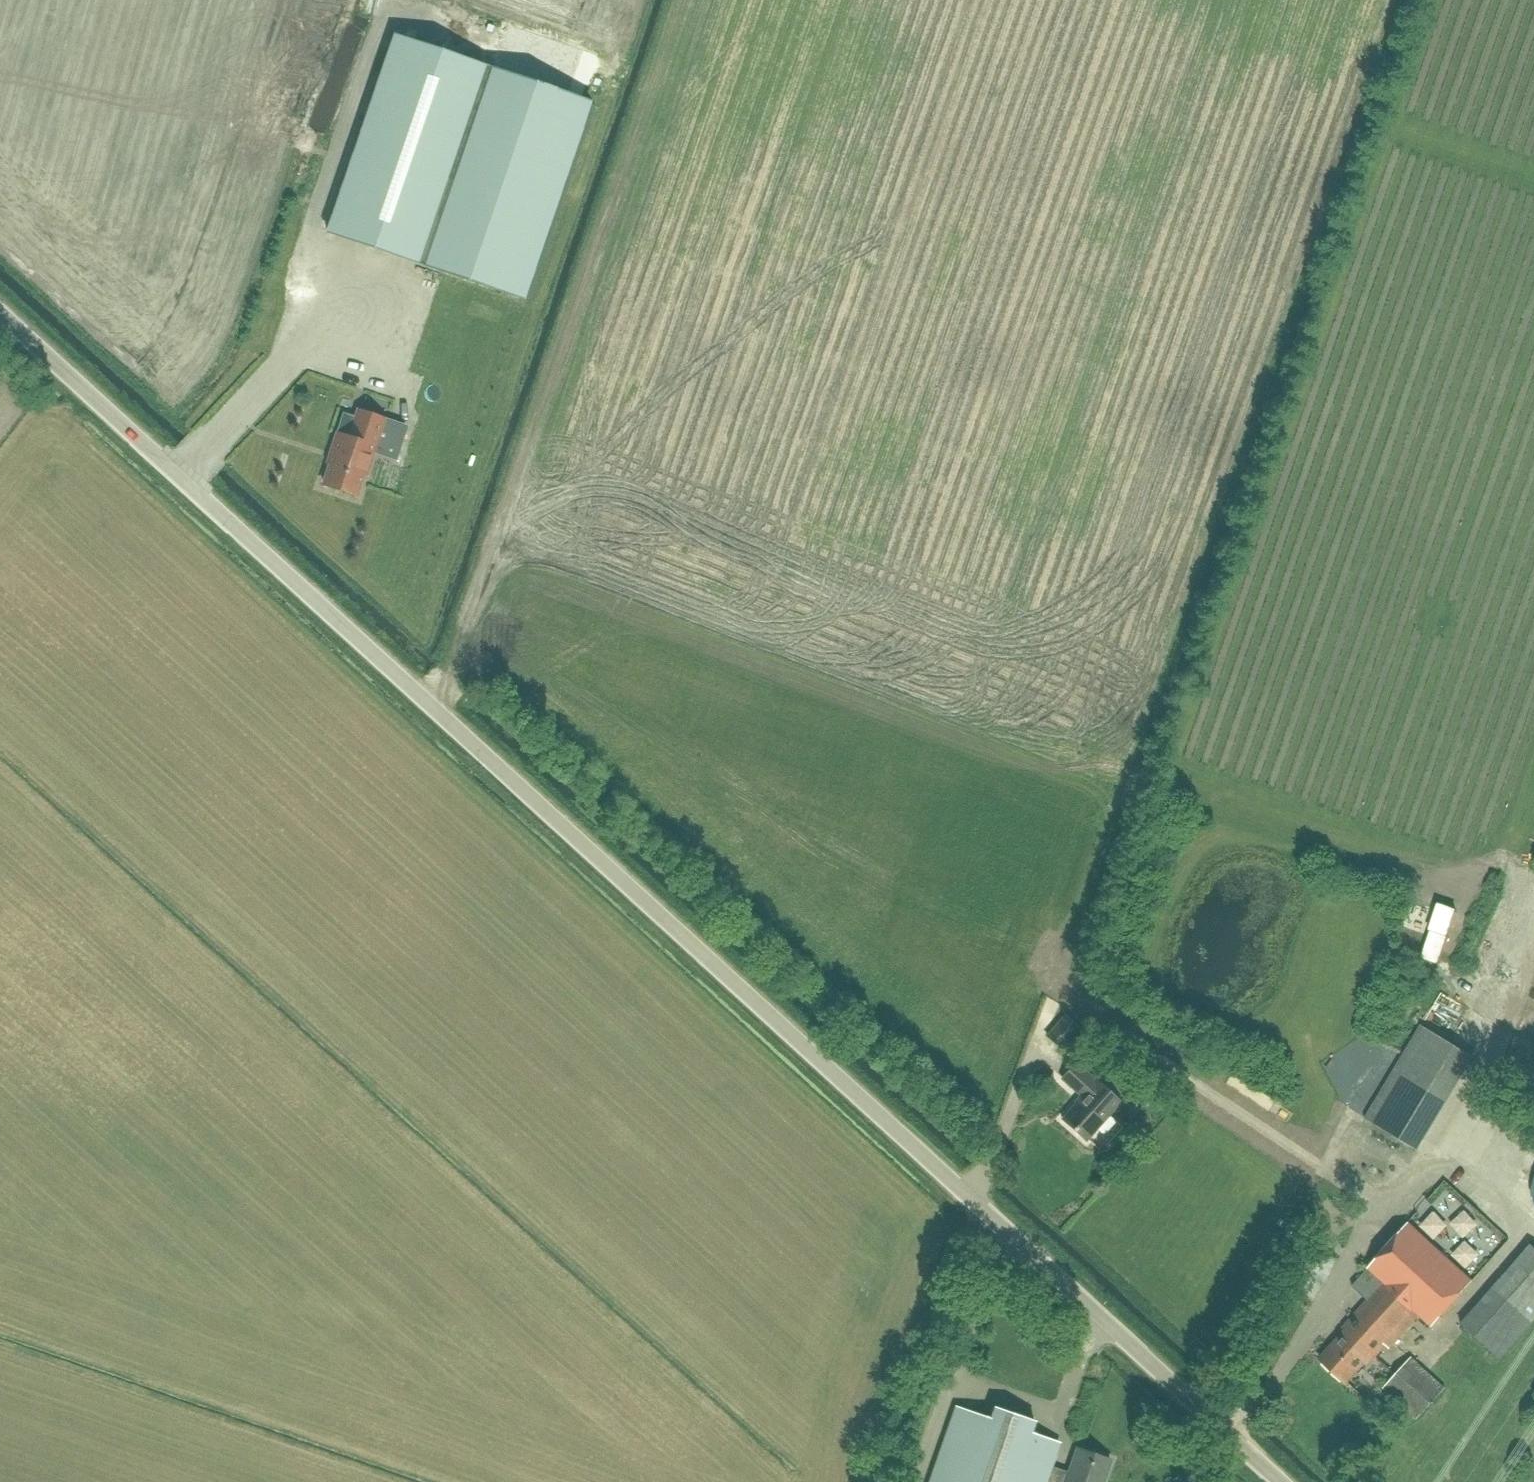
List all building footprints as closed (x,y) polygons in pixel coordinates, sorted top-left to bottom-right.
[(590,104),(393,37),(327,230),(524,298),(590,104)] [(327,463),(330,464),(323,485),(356,495),(363,474),(366,475),(373,452),(396,460),(400,447),(399,447),(399,448),(385,443),(392,422),(358,410),(356,417),(349,438),(337,434),(330,453),(327,463)] [(1474,924),(1458,915),(1430,963),(1446,972),(1474,924)] [(1065,1016),(1056,1026),(1047,1037),(1058,1047),(1060,1045),(1071,1055),(1084,1041),(1072,1031),(1077,1026),(1065,1016)] [(1387,1141),(1391,1136),(1415,1151),(1472,1057),(1420,1026),(1401,1057),(1410,1062),(1400,1078),(1392,1073),(1364,1120),(1379,1129),(1376,1134),(1387,1141)] [(1082,1095),(1060,1119),(1084,1141),(1119,1101),(1095,1080),(1094,1082),(1074,1064),(1062,1078),(1082,1095)] [(1344,1331),(1318,1360),(1343,1383),(1366,1358),(1369,1361),(1384,1345),(1389,1349),(1418,1316),(1430,1327),(1471,1282),(1405,1223),(1364,1269),(1365,1270),(1350,1287),(1365,1301),(1340,1328),(1344,1331)] [(1530,1324),(1533,1320),(1533,1249),(1530,1245),(1459,1324),(1499,1359),(1530,1324)] [(1382,1388),(1416,1419),(1445,1389),(1410,1357),(1382,1388)] [(1030,1433),(1033,1422),(993,1408),(989,1419),(957,1407),(931,1481),(1101,1481),(1109,1460),(1076,1448),(1068,1472),(1048,1465),(1056,1442),(1030,1433)]
